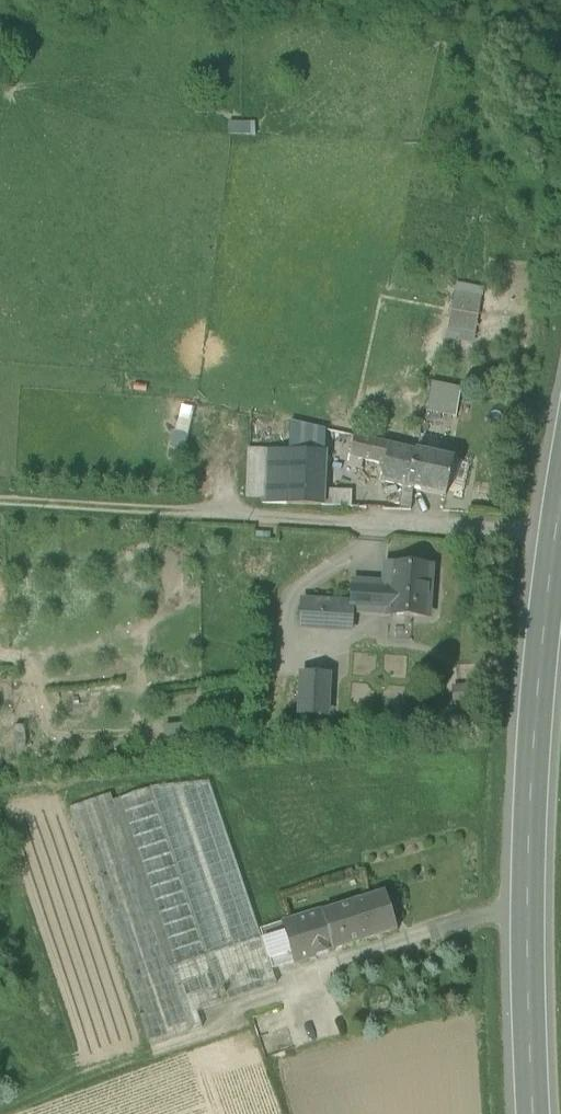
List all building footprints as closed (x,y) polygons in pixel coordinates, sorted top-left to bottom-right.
[(481,299),(455,294),(451,311),(478,316),(481,299)] [(474,334),(478,316),(451,311),(448,329),(474,334)] [(457,406),(459,390),(434,386),(430,411),(445,413),(446,405),(457,406)] [(322,506),(322,491),(325,431),(290,423),(289,451),(287,505),(322,506)] [(355,438),(348,466),(361,469),(364,460),(384,465),(381,482),(403,487),(413,489),(445,497),(454,461),(355,438)] [(262,498),(264,450),(249,450),(247,498),(262,498)] [(264,450),(262,498),(262,504),(287,505),(289,451),(264,450)] [(411,511),(413,489),(403,487),(400,510),(411,511)] [(322,491),(322,506),(350,508),(351,492),(322,491)] [(430,568),(392,565),(391,567),(390,586),(389,613),(389,615),(427,618),(430,568)] [(390,586),(385,585),(353,583),(352,605),(351,611),(389,613),(390,586)] [(323,628),(325,603),(302,602),(301,627),(323,628)] [(325,603),(323,628),(350,630),(351,611),(352,605),(325,603)] [(300,713),(326,715),(327,677),(302,676),(300,713)] [(70,808),(150,1045),(202,1028),(197,1011),(277,985),(208,783),(151,788),(113,801),(110,794),(70,808)] [(397,932),(385,893),(322,912),(334,951),(335,951),(397,932)] [(287,933),(293,953),(296,962),(334,951),(322,912),(284,924),(287,933)] [(287,933),(284,924),(260,931),(272,970),(296,962),(293,953),(270,960),(264,940),(287,933)] [(293,953),(287,933),(264,940),(270,960),(293,953)]
